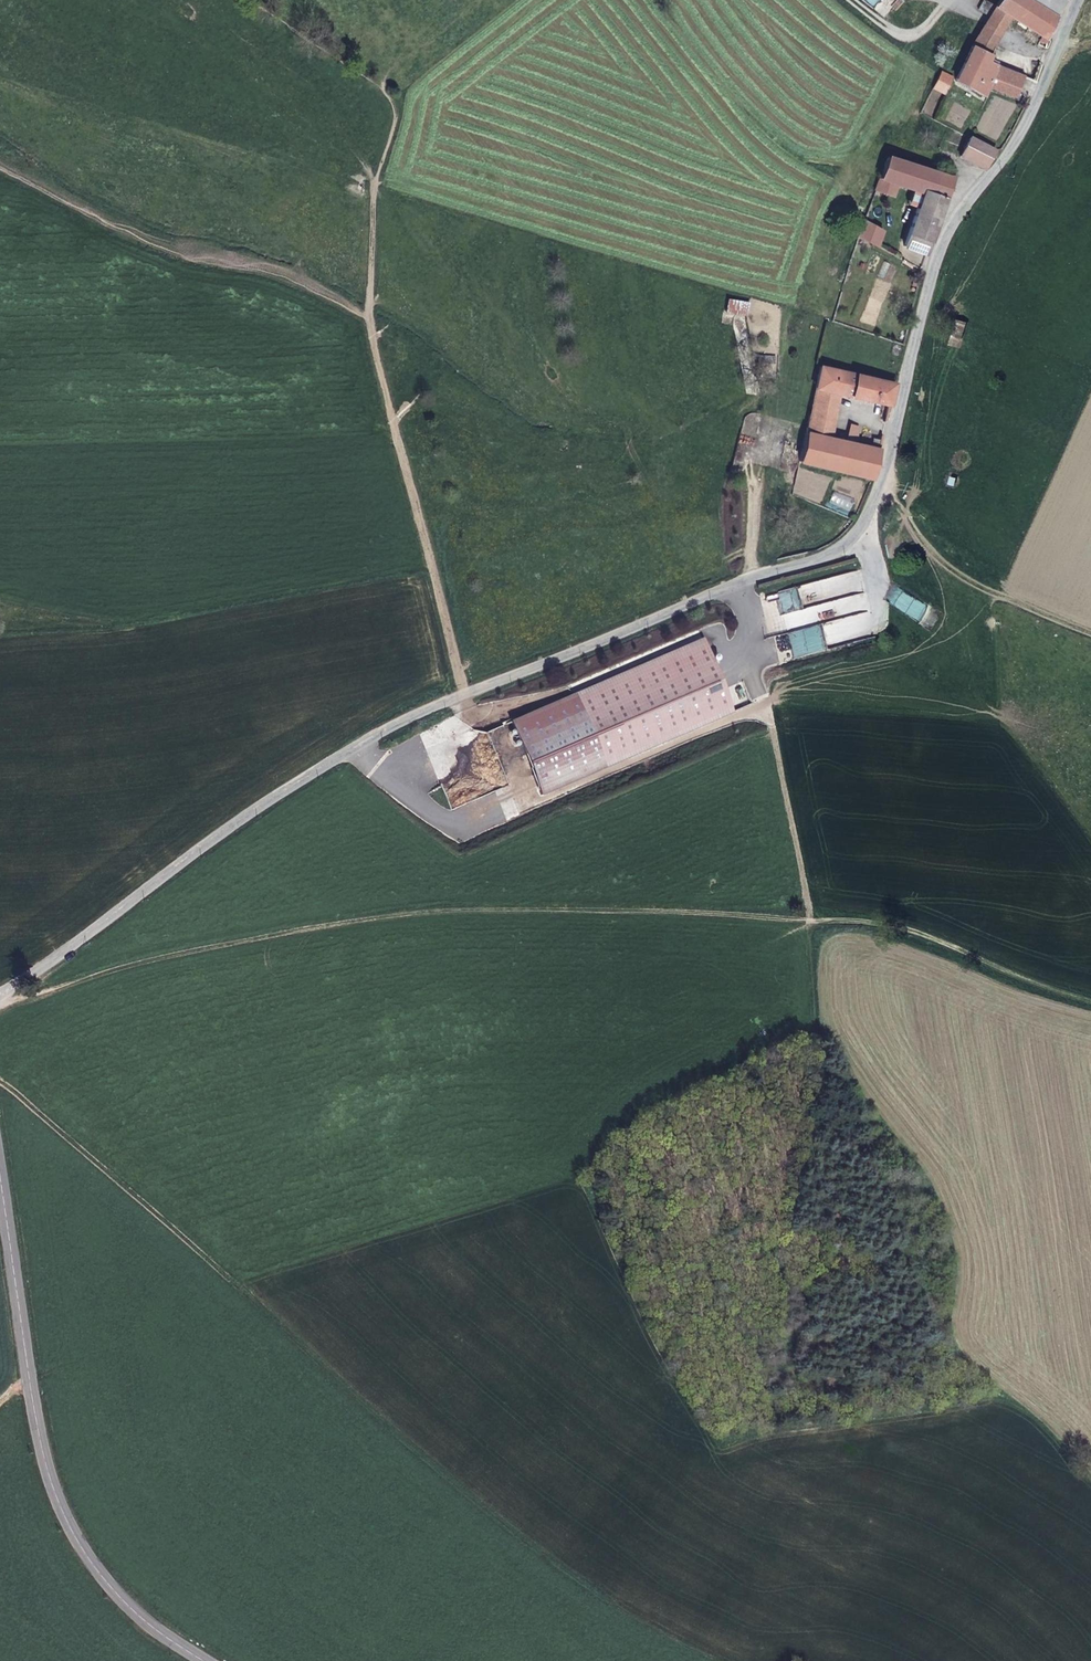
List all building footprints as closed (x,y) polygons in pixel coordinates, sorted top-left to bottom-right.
[(995,6),(985,0),(984,0),(979,10),(989,17),(995,6)] [(1057,16),(1030,0),(999,0),(995,6),(1010,16),(1046,39),(1047,37),(1057,16)] [(1066,0),(1030,0),(1057,16),(1066,0)] [(914,25),(922,13),(908,4),(900,16),(914,25)] [(987,86),(996,65),(987,61),(988,58),(990,55),(971,46),(955,79),(983,96),(987,86)] [(1018,91),(1024,76),(996,65),(987,86),(1016,97),(1018,91)] [(945,94),(952,77),(941,71),(932,88),(945,94)] [(1027,95),(1034,80),(1024,76),(1018,91),(1027,95)] [(986,169),(995,150),(970,137),(969,138),(960,156),(986,169)] [(930,241),(946,194),(952,178),(888,157),(879,178),(899,184),(913,189),(923,192),(917,207),(908,233),(930,241)] [(895,196),(899,184),(879,178),(875,189),(895,196)] [(917,207),(923,192),(913,189),(908,204),(917,207)] [(876,245),(882,231),(863,221),(857,235),(876,245)] [(926,254),(930,241),(908,233),(904,246),(926,254)] [(747,314),(749,303),(728,300),(727,311),(747,314)] [(851,395),(856,374),(820,366),(816,387),(840,393),(851,395)] [(890,405),(895,384),(856,374),(851,395),(890,405)] [(831,438),(840,393),(816,387),(806,432),(831,438)] [(855,443),(859,427),(851,425),(847,441),(855,443)] [(873,478),(880,449),(855,443),(847,441),(831,438),(806,432),(799,461),(873,478)] [(733,712),(702,639),(574,694),(511,721),(543,794),(606,767),(733,712)]
